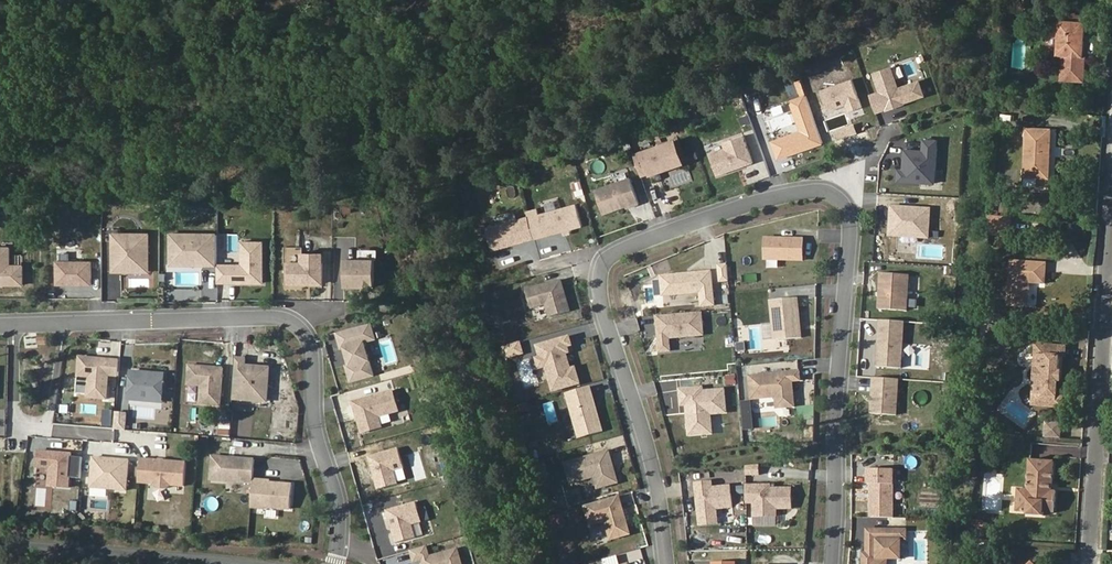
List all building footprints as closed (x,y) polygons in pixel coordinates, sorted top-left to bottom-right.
[(1084,56),(1086,22),(1059,20),(1056,55),(1062,56),(1061,80),(1085,82),(1086,56),(1084,56)] [(897,85),(891,67),(874,73),(881,91),(870,95),(876,111),(887,107),(887,109),(903,103),(903,102),(923,94),(918,78),(897,85)] [(862,106),(852,79),(821,90),(828,111),(846,105),(848,111),(862,106)] [(822,142),(806,96),(791,101),(802,131),(773,141),(779,157),(822,142)] [(1050,179),(1051,130),(1026,130),(1024,187),(1036,188),(1037,179),(1050,179)] [(725,149),(710,154),(717,174),(752,162),(743,135),(723,141),(725,149)] [(934,182),(937,140),(923,139),(923,150),(904,149),(903,170),(899,170),(898,180),(934,182)] [(683,160),(676,140),(634,154),(642,175),(683,160)] [(639,202),(630,177),(595,189),(604,213),(630,203),(631,205),(639,202)] [(582,224),(576,203),(539,214),(545,235),(582,224)] [(930,209),(891,206),(889,235),(929,237),(930,209)] [(534,237),(528,216),(487,228),(493,247),(498,245),(499,247),(534,237)] [(149,233),(114,233),(114,270),(142,270),(142,253),(149,253),(149,233)] [(263,241),(242,241),(242,264),(217,264),(217,282),(263,282),(263,241)] [(0,247),(0,281),(6,281),(9,284),(23,284),(23,264),(9,264),(9,247),(0,247)] [(322,253),(302,253),(302,263),(289,263),(289,282),(322,282),(322,253)] [(92,261),(57,261),(57,284),(92,284),(92,261)] [(1045,283),(1047,263),(1011,261),(1009,305),(1029,306),(1030,282),(1045,283)] [(727,264),(718,265),(720,281),(729,280),(727,264)] [(712,270),(677,273),(679,294),(701,292),(702,306),(715,305),(712,270)] [(909,275),(881,273),(879,308),(907,310),(909,275)] [(570,310),(561,280),(526,290),(531,308),(546,304),(550,316),(570,310)] [(798,297),(771,299),(775,339),(801,337),(798,297)] [(703,334),(701,311),(656,315),(659,351),(670,350),(669,337),(703,334)] [(999,324),(1002,315),(992,313),(990,322),(999,324)] [(905,321),(880,319),(877,366),(902,367),(905,321)] [(993,328),(993,325),(982,325),(981,335),(985,335),(993,328)] [(571,345),(569,337),(540,344),(543,356),(546,356),(549,365),(546,366),(553,391),(580,383),(576,367),(570,369),(565,347),(571,345)] [(523,352),(520,341),(502,346),(505,357),(523,352)] [(1059,371),(1060,356),(1064,356),(1064,346),(1035,344),(1035,355),(1038,355),(1037,368),(1034,368),(1033,381),(1037,381),(1036,395),(1032,395),(1032,405),(1061,407),(1061,396),(1058,396),(1059,381),(1057,380),(1057,372),(1059,371)] [(110,359),(79,356),(78,376),(90,377),(88,396),(107,398),(110,359)] [(246,358),(236,357),(232,398),(267,401),(269,367),(245,365),(246,358)] [(223,368),(189,365),(188,384),(201,385),(199,403),(220,405),(223,368)] [(164,373),(131,371),(129,399),(154,401),(155,392),(163,393),(164,373)] [(800,371),(750,375),(751,399),(776,397),(780,399),(781,407),(795,406),(793,380),(800,380),(800,371)] [(899,378),(873,377),(871,413),(896,414),(899,378)] [(604,430),(591,386),(566,393),(576,429),(587,426),(590,434),(604,430)] [(702,387),(680,389),(682,404),(688,404),(689,411),(688,411),(690,434),(712,432),(710,413),(726,411),(724,389),(703,391),(702,387)] [(399,410),(393,390),(353,402),(362,432),(382,427),(379,416),(399,410)] [(129,413),(115,412),(114,428),(128,429),(129,413)] [(1061,438),(1062,423),(1046,422),(1045,437),(1061,438)] [(404,467),(399,447),(369,456),(378,489),(401,483),(397,470),(404,467)] [(72,453),(38,450),(36,467),(50,468),(49,485),(69,487),(72,453)] [(617,481),(608,450),(565,462),(570,483),(594,476),(597,487),(617,481)] [(253,478),(255,459),(213,455),(211,479),(253,482),(253,478)] [(129,459),(93,457),(91,483),(108,485),(108,488),(127,490),(129,459)] [(1052,491),(1055,461),(1030,459),(1028,489),(1018,488),(1017,511),(1027,512),(1027,515),(1044,516),(1044,512),(1044,507),(1055,508),(1057,491),(1052,491)] [(186,462),(150,460),(149,482),(154,483),(157,487),(167,488),(171,484),(184,485),(186,462)] [(893,516),(893,469),(868,469),(868,483),(871,483),(871,516),(893,516)] [(263,479),(253,478),(253,482),(251,507),(265,508),(265,506),(291,508),(293,484),(263,481),(263,479)] [(714,487),(714,480),(695,482),(697,499),(699,499),(700,505),(698,507),(700,524),(718,522),(716,508),(732,506),(730,485),(714,487)] [(771,485),(747,486),(747,503),(754,503),(754,516),(777,516),(777,509),(792,509),(792,489),(771,489),(771,485)] [(630,533),(619,495),(585,504),(590,524),(606,520),(611,539),(630,533)] [(422,522),(416,502),(387,510),(396,542),(416,537),(412,524),(422,522)] [(733,508),(720,509),(721,522),(733,522),(733,508)] [(970,526),(984,527),(985,520),(971,519),(970,526)] [(867,528),(866,558),(863,558),(863,563),(887,563),(887,558),(901,558),(902,538),(907,538),(907,528),(867,528)] [(439,542),(410,550),(414,562),(423,560),(424,563),(462,563),(457,550),(442,554),(439,542)]
